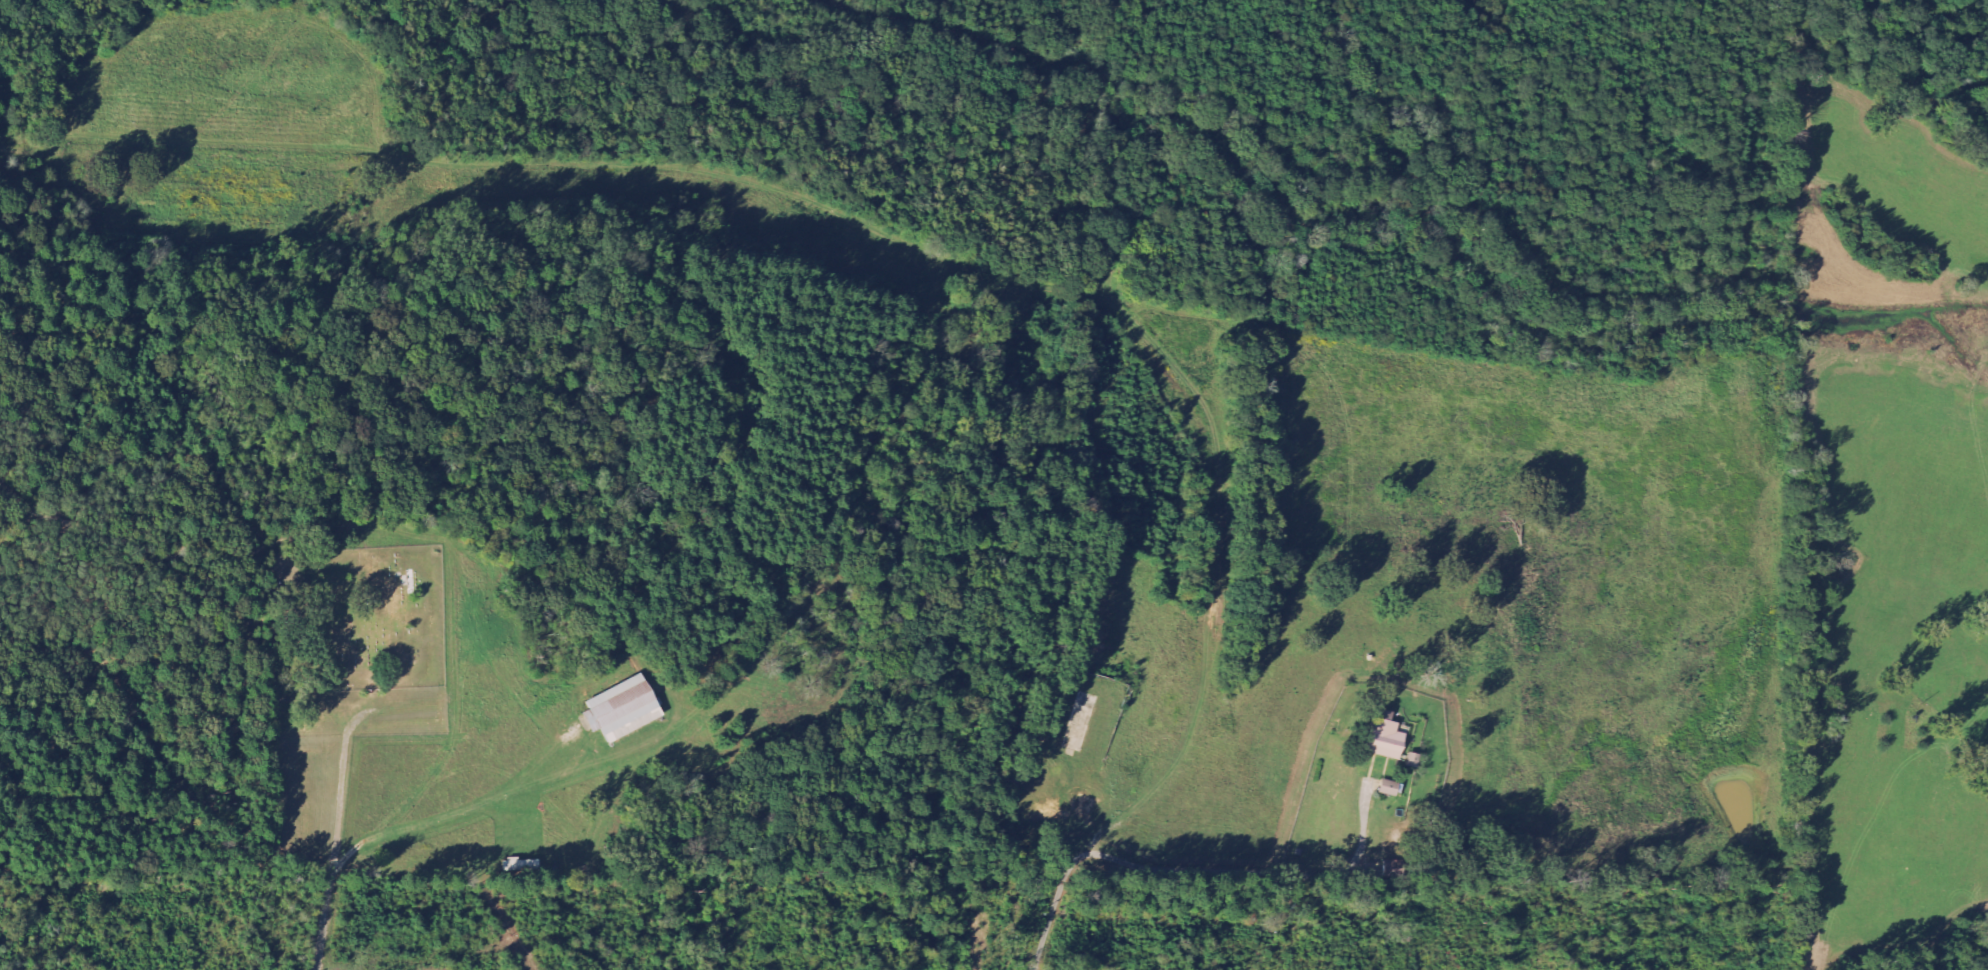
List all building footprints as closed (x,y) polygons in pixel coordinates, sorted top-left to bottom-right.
[(667,718),(648,674),(590,700),(594,709),(587,713),(596,733),(606,729),(612,743),(667,718)] [(1402,722),(1376,718),(1370,754),(1404,759),(1408,734),(1400,733),(1402,722)] [(1423,769),(1426,756),(1411,753),(1408,766),(1423,769)] [(1403,784),(1385,779),(1382,793),(1399,797),(1403,784)] [(543,859),(511,860),(511,872),(543,871),(543,859)] [(1407,878),(1408,861),(1387,860),(1387,877),(1407,878)]
